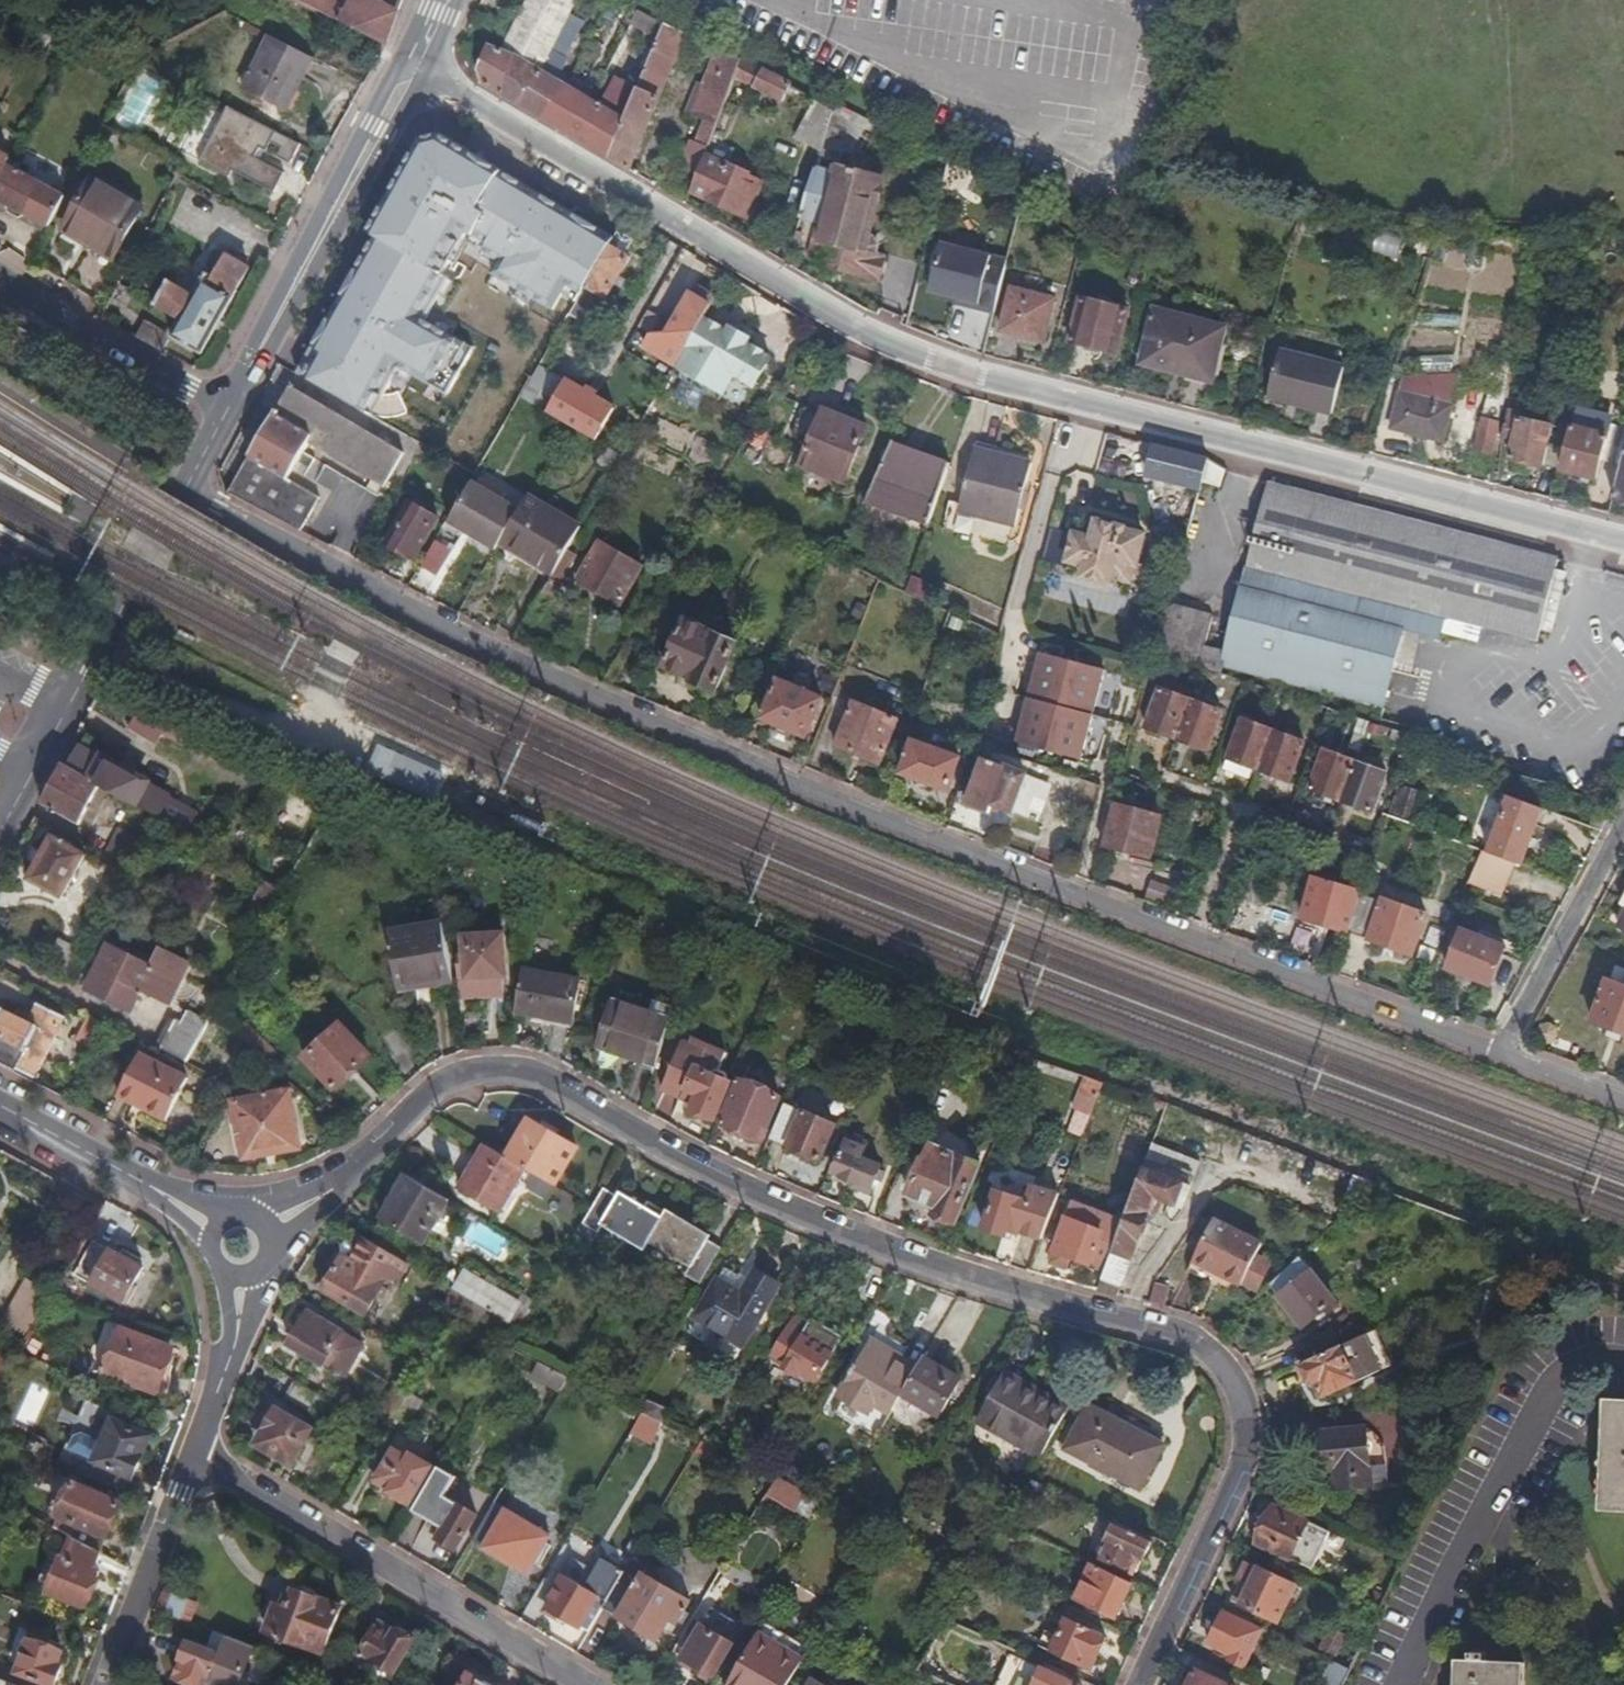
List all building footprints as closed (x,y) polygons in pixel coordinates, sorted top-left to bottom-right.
[(387,45),(402,0),(299,0),(387,45)] [(576,0),(526,0),(511,28),(474,13),(463,46),(480,44),(486,46),(500,50),(515,58),(538,70),(554,40),(576,0)] [(656,38),(663,21),(636,9),(629,22),(656,38)] [(626,168),(684,31),(663,21),(656,38),(636,84),(622,119),(606,157),(626,168)] [(273,100),(301,49),(272,34),(244,86),(273,100)] [(542,118),(562,83),(549,75),(564,46),(554,40),(538,70),(519,104),(521,106),(542,118)] [(497,91),(515,58),(500,50),(486,46),(476,74),(479,80),(497,91)] [(734,76),(741,59),(717,47),(691,112),(704,117),(686,168),(697,172),(704,153),(734,76)] [(791,83),(742,57),(741,59),(734,76),(782,100),(791,83)] [(519,104),(538,70),(515,58),(497,91),(519,104)] [(585,97),(565,131),(606,157),(622,119),(636,84),(615,74),(598,105),(585,97)] [(141,78),(132,100),(149,107),(158,85),(141,78)] [(565,131),(585,97),(562,83),(542,118),(565,131)] [(832,113),(833,108),(815,98),(796,135),(821,148),(832,113)] [(267,151),(272,140),(284,146),(280,156),(293,162),(302,143),(230,105),(200,163),(231,179),(235,170),(277,192),(288,172),(258,157),(262,149),(267,151)] [(852,151),(859,125),(832,113),(821,148),(820,153),(842,159),(844,149),(852,151)] [(423,137),(290,376),(376,423),(402,379),(451,403),(483,343),(434,317),(472,249),(502,266),(488,285),(560,322),(579,285),(612,302),(643,244),(449,129),(423,137)] [(10,158),(0,153),(0,177),(6,166),(10,158)] [(737,208),(751,170),(704,153),(697,172),(689,190),(737,208)] [(865,235),(882,177),(872,175),(874,163),(865,161),(866,157),(854,154),(850,167),(839,164),(837,171),(816,166),(801,215),(814,219),(825,221),(819,248),(829,251),(825,264),(877,281),(885,255),(876,253),(880,239),(865,235)] [(6,166),(0,177),(0,200),(8,204),(4,212),(21,221),(25,213),(49,225),(64,197),(6,166)] [(117,258),(144,207),(92,179),(60,239),(88,254),(92,245),(117,258)] [(49,225),(25,213),(21,221),(44,233),(49,225)] [(819,248),(825,221),(814,219),(807,244),(817,247),(819,248)] [(1422,256),(1426,241),(1414,238),(1409,251),(1422,256)] [(1479,267),(1481,243),(1469,242),(1468,266),(1479,267)] [(940,243),(928,292),(957,300),(976,305),(975,310),(993,315),(1007,259),(940,243)] [(112,266),(117,258),(92,245),(88,254),(112,266)] [(202,353),(250,267),(216,248),(207,265),(211,266),(195,294),(168,279),(154,304),(180,319),(170,336),(202,353)] [(1444,261),(1448,251),(1438,248),(1434,258),(1444,261)] [(1138,288),(1143,277),(1131,272),(1127,284),(1138,288)] [(1152,288),(1155,275),(1148,274),(1145,286),(1152,288)] [(702,319),(716,296),(696,285),(668,333),(651,335),(643,348),(674,367),(702,319)] [(1042,342),(1053,298),(1010,288),(1000,332),(1042,342)] [(1076,297),(1065,341),(1114,353),(1125,310),(1076,297)] [(957,300),(956,305),(975,310),(976,305),(957,300)] [(1457,330),(1459,314),(1419,309),(1417,325),(1457,330)] [(1214,342),(1218,325),(1150,310),(1139,361),(1181,370),(1206,376),(1214,342)] [(169,338),(167,331),(144,319),(140,327),(167,342),(169,338)] [(702,319),(674,367),(671,373),(683,380),(673,396),(697,410),(706,394),(719,401),(734,376),(752,387),(769,357),(745,343),(749,337),(730,326),(726,333),(702,319)] [(167,342),(140,327),(135,336),(162,351),(167,342)] [(1210,386),(1220,344),(1214,342),(1206,376),(1181,370),(1179,379),(1210,386)] [(1331,413),(1342,367),(1276,351),(1265,398),(1331,413)] [(594,440),(613,408),(539,364),(531,379),(520,396),(556,418),(594,440)] [(1401,377),(1389,427),(1444,439),(1458,373),(1401,377)] [(288,479),(308,443),(385,485),(402,454),(287,391),(229,496),(309,537),(326,500),(288,479)] [(1480,391),(1474,451),(1493,452),(1499,393),(1480,391)] [(843,483),(867,427),(824,409),(800,466),(843,483)] [(1544,464),(1555,424),(1509,413),(1502,438),(1514,441),(1511,456),(1544,464)] [(1607,434),(1611,422),(1576,413),(1561,470),(1582,475),(1585,463),(1599,466),(1600,464),(1607,434)] [(1623,448),(1623,438),(1607,434),(1600,464),(1619,468),(1623,448)] [(612,473),(621,457),(606,448),(596,464),(612,473)] [(929,525),(949,469),(890,448),(866,502),(929,525)] [(1619,468),(1612,496),(1623,499),(1623,448),(1619,468)] [(1008,528),(1029,470),(974,451),(953,509),(1008,528)] [(1203,481),(1209,459),(1175,451),(1168,480),(1171,481),(1172,486),(1186,489),(1189,486),(1200,490),(1203,481)] [(1221,486),(1226,470),(1209,459),(1203,481),(1221,486)] [(1596,478),(1599,466),(1585,463),(1582,475),(1596,478)] [(520,509),(473,481),(450,520),(497,549),(502,538),(520,509)] [(1383,708),(1404,632),(1439,641),(1441,633),(1454,636),(1459,619),(1535,640),(1558,558),(1269,484),(1231,622),(1227,638),(1204,631),(1209,616),(1178,607),(1181,597),(1171,594),(1155,652),(1223,670),(1225,665),(1383,708)] [(580,527),(527,496),(520,509),(502,538),(520,549),(517,555),(552,576),(567,550),(580,527)] [(413,560),(437,519),(409,503),(385,543),(413,560)] [(1135,572),(1145,537),(1124,532),(1125,529),(1096,521),(1093,532),(1094,532),(1092,540),(1075,535),(1067,562),(1085,567),(1081,578),(1109,586),(1111,580),(1129,585),(1133,571),(1135,572)] [(621,607),(644,569),(599,542),(576,579),(621,607)] [(551,600),(578,557),(567,550),(552,576),(541,594),(551,600)] [(925,597),(929,585),(911,579),(907,591),(925,597)] [(1227,638),(1231,622),(1209,616),(1204,631),(1227,638)] [(960,631),(963,621),(952,618),(949,627),(960,631)] [(714,693),(735,644),(684,621),(664,668),(692,680),(691,683),(714,693)] [(1105,671),(1041,653),(1017,742),(1080,760),(1105,671)] [(805,739),(822,700),(808,694),(812,684),(796,676),(791,686),(778,680),(761,719),(805,739)] [(1176,739),(1190,700),(1160,688),(1145,727),(1176,739)] [(1281,708),(1286,694),(1271,689),(1266,703),(1281,708)] [(1206,750),(1220,711),(1190,700),(1176,739),(1206,750)] [(878,764),(897,721),(851,701),(832,744),(878,764)] [(169,717),(141,703),(130,726),(159,739),(161,735),(169,717)] [(181,744),(189,728),(169,717),(161,735),(181,744)] [(1258,769),(1273,730),(1242,719),(1227,757),(1258,769)] [(1363,738),(1369,722),(1359,719),(1354,734),(1363,738)] [(1288,780),(1302,742),(1273,730),(1258,769),(1288,780)] [(1401,743),(1403,735),(1392,731),(1390,740),(1401,743)] [(948,790),(959,757),(911,741),(900,774),(948,790)] [(156,791),(80,748),(69,767),(102,786),(112,792),(145,811),(156,791)] [(1340,799),(1354,760),(1324,749),(1309,788),(1340,799)] [(1012,814),(1027,775),(985,759),(967,805),(992,815),(995,807),(1012,814)] [(1370,811),(1385,772),(1354,760),(1340,799),(1370,811)] [(80,825),(102,786),(69,767),(63,764),(41,803),(80,825)] [(90,831),(112,792),(102,786),(80,825),(90,831)] [(1411,818),(1420,792),(1406,787),(1397,813),(1411,818)] [(1522,865),(1543,809),(1510,796),(1490,853),(1513,862),(1522,865)] [(1148,860),(1160,818),(1114,805),(1102,846),(1148,860)] [(1596,825),(1603,828),(1611,813),(1603,810),(1596,825)] [(135,870),(163,821),(150,814),(137,839),(120,830),(103,858),(117,866),(119,861),(135,870)] [(61,899),(84,856),(51,838),(27,881),(61,899)] [(1499,894),(1513,862),(1490,853),(1484,851),(1469,882),(1499,894)] [(1377,881),(1381,863),(1370,860),(1369,863),(1365,877),(1377,881)] [(1348,934),(1360,893),(1315,879),(1302,919),(1348,934)] [(1147,897),(1164,903),(1170,886),(1153,880),(1147,897)] [(262,928),(283,890),(268,881),(246,920),(262,928)] [(1424,914),(1361,891),(1360,893),(1348,934),(1410,955),(1424,914)] [(453,980),(443,922),(388,932),(398,989),(453,980)] [(1492,984),(1506,946),(1462,930),(1448,969),(1492,984)] [(505,978),(505,935),(464,936),(465,979),(505,978)] [(68,986),(86,955),(60,939),(48,961),(52,964),(47,974),(68,986)] [(168,1005),(188,966),(160,951),(151,969),(109,946),(98,967),(93,964),(89,971),(94,974),(85,991),(129,1014),(140,991),(168,1005)] [(572,1025),(580,982),(523,971),(515,1014),(572,1025)] [(1607,980),(1592,1023),(1623,1034),(1623,986),(1607,980)] [(656,1066),(673,1007),(651,1001),(648,1013),(610,1002),(597,1050),(656,1066)] [(65,1020),(39,1006),(29,1025),(2,1011),(0,1014),(0,1062),(35,1080),(65,1020)] [(185,1064),(206,1026),(185,1016),(179,1026),(174,1023),(158,1050),(185,1064)] [(97,1040),(106,1024),(97,1019),(93,1026),(89,1024),(84,1033),(97,1040)] [(332,1090),(368,1056),(339,1024),(302,1058),(332,1090)] [(953,1041),(958,1031),(947,1027),(943,1038),(953,1041)] [(183,1088),(186,1082),(138,1057),(117,1097),(164,1122),(183,1088)] [(713,1121),(729,1084),(694,1069),(696,1065),(678,1058),(661,1099),(713,1121)] [(760,1141),(779,1097),(739,1080),(721,1125),(760,1141)] [(1092,1118),(1105,1085),(1092,1080),(1079,1113),(1092,1118)] [(296,1142),(286,1093),(232,1104),(242,1153),(296,1142)] [(819,1160),(835,1122),(803,1109),(802,1111),(784,1104),(770,1139),(819,1160)] [(1084,1139),(1092,1118),(1079,1113),(1072,1133),(1084,1139)] [(553,1186),(576,1148),(530,1121),(507,1159),(525,1169),(530,1172),(550,1184),(553,1186)] [(881,1168),(861,1160),(867,1144),(848,1136),(833,1173),(854,1181),(852,1188),(870,1195),(881,1168)] [(498,1213),(525,1169),(507,1159),(485,1146),(459,1189),(498,1213)] [(953,1226),(977,1168),(930,1148),(920,1170),(918,1169),(905,1197),(935,1210),(932,1217),(953,1226)] [(1121,1298),(1156,1205),(1184,1215),(1202,1166),(1152,1148),(1125,1222),(1118,1240),(1107,1272),(1099,1292),(1121,1298)] [(550,1184),(530,1172),(524,1182),(544,1194),(550,1184)] [(445,1218),(449,1211),(447,1205),(449,1201),(401,1173),(389,1192),(395,1195),(381,1219),(423,1245),(439,1219),(445,1218)] [(648,1243),(665,1215),(647,1204),(644,1210),(636,1206),(638,1202),(619,1191),(617,1194),(605,1187),(592,1209),(574,1240),(589,1248),(601,1228),(642,1252),(648,1243)] [(1039,1250),(1057,1205),(1023,1192),(1017,1206),(996,1198),(982,1236),(1004,1244),(1006,1238),(1039,1250)] [(1118,1240),(1125,1222),(1098,1212),(1097,1216),(1091,1214),(1093,1210),(1074,1203),(1068,1219),(1101,1232),(1101,1234),(1118,1240)] [(721,1248),(706,1240),(709,1236),(690,1225),(688,1228),(665,1215),(648,1243),(688,1267),(683,1275),(699,1285),(721,1248)] [(1107,1272),(1118,1240),(1101,1234),(1101,1232),(1068,1219),(1055,1252),(1070,1258),(1107,1272)] [(1266,1246),(1217,1221),(1195,1261),(1245,1287),(1261,1255),(1266,1246)] [(384,1284),(405,1278),(412,1266),(357,1234),(324,1290),(366,1315),(384,1284)] [(124,1305),(143,1270),(93,1243),(74,1277),(124,1305)] [(1067,1266),(1070,1258),(1055,1252),(1053,1251),(1050,1260),(1067,1266)] [(1273,1261),(1261,1255),(1245,1287),(1258,1293),(1273,1261)] [(1335,1303),(1300,1259),(1270,1288),(1302,1328),(1335,1303)] [(743,1346),(778,1284),(752,1269),(746,1280),(723,1267),(694,1318),(743,1346)] [(521,1305),(465,1271),(453,1291),(454,1291),(463,1297),(520,1330),(531,1313),(520,1306),(521,1305)] [(52,1299),(53,1296),(25,1280),(0,1321),(0,1324),(28,1340),(52,1299)] [(1152,1306),(1167,1310),(1172,1291),(1156,1287),(1152,1306)] [(452,1315),(463,1297),(454,1291),(443,1310),(452,1315)] [(343,1378),(362,1346),(307,1313),(288,1346),(343,1378)] [(811,1387),(826,1360),(801,1345),(805,1337),(788,1327),(768,1362),(811,1387)] [(174,1349),(120,1331),(105,1375),(159,1393),(174,1349)] [(1339,1349),(1332,1334),(1302,1347),(1309,1362),(1339,1349)] [(1377,1371),(1362,1338),(1339,1349),(1309,1362),(1303,1365),(1319,1400),(1357,1382),(1356,1381),(1377,1371)] [(40,1345),(31,1340),(23,1353),(32,1358),(40,1345)] [(873,1357),(879,1345),(872,1341),(865,1352),(873,1357)] [(902,1395),(918,1368),(879,1345),(873,1357),(865,1352),(838,1397),(885,1425),(902,1395)] [(15,1364),(0,1355),(0,1390),(13,1366),(15,1364)] [(25,1373),(32,1360),(20,1355),(15,1364),(13,1366),(25,1373)] [(641,1374),(649,1362),(640,1357),(633,1369),(641,1374)] [(941,1418),(962,1381),(923,1359),(918,1368),(902,1395),(941,1418)] [(561,1392),(569,1378),(567,1377),(546,1367),(539,1382),(561,1392)] [(1041,1390),(1009,1372),(1005,1378),(1037,1397),(1041,1390)] [(1040,1458),(1070,1407),(1041,1390),(1037,1397),(1005,1378),(981,1417),(1016,1438),(1014,1442),(1040,1458)] [(397,1409),(406,1393),(396,1387),(386,1402),(397,1409)] [(324,1423),(334,1406),(304,1388),(294,1406),(324,1423)] [(407,1426),(421,1403),(406,1393),(397,1409),(392,1417),(407,1426)] [(135,1429),(138,1423),(87,1401),(59,1466),(123,1493),(129,1478),(133,1479),(152,1436),(135,1429)] [(655,1418),(661,1407),(650,1401),(644,1412),(655,1418)] [(1607,1401),(1603,1513),(1623,1514),(1623,1402),(1607,1401)] [(1089,1404),(1065,1449),(1140,1490),(1165,1445),(1089,1404)] [(289,1465),(310,1430),(274,1409),(272,1412),(266,1412),(260,1421),(263,1426),(255,1439),(258,1447),(289,1465)] [(656,1434),(663,1423),(642,1413),(636,1424),(656,1434)] [(1372,1485),(1363,1428),(1320,1435),(1326,1473),(1334,1472),(1337,1491),(1372,1485)] [(731,1454),(738,1439),(723,1432),(716,1446),(731,1454)] [(719,1464),(725,1453),(702,1442),(696,1453),(719,1464)] [(415,1507),(438,1469),(429,1464),(429,1463),(409,1451),(407,1455),(395,1448),(374,1484),(405,1503),(405,1502),(415,1507)] [(477,1515),(459,1505),(470,1487),(439,1468),(438,1469),(415,1507),(411,1515),(428,1525),(430,1522),(444,1531),(438,1540),(456,1551),(477,1515)] [(810,1519),(822,1499),(777,1478),(768,1494),(796,1511),(810,1519)] [(101,1554),(120,1503),(72,1485),(59,1519),(70,1523),(65,1535),(72,1539),(101,1554)] [(471,1542),(526,1575),(549,1537),(507,1511),(515,1496),(503,1489),(471,1542)] [(1314,1569),(1330,1533),(1273,1507),(1255,1545),(1291,1562),(1292,1560),(1314,1569)] [(1144,1561),(1153,1542),(1116,1523),(1097,1562),(1127,1577),(1137,1558),(1144,1561)] [(86,1609),(100,1572),(95,1571),(101,1554),(72,1539),(64,1559),(60,1557),(47,1594),(86,1609)] [(1134,1580),(1144,1561),(1137,1558),(1127,1577),(1134,1580)] [(683,1628),(696,1606),(644,1575),(647,1571),(631,1561),(626,1571),(603,1609),(663,1645),(676,1624),(683,1628)] [(1251,1585),(1259,1568),(1246,1562),(1238,1579),(1244,1582),(1251,1585)] [(603,1609),(626,1571),(615,1564),(607,1578),(592,1569),(584,1593),(561,1579),(546,1603),(551,1606),(544,1616),(574,1634),(575,1632),(586,1638),(603,1609)] [(1116,1618),(1133,1583),(1093,1564),(1077,1599),(1116,1618)] [(968,1584),(975,1572),(965,1568),(959,1579),(968,1584)] [(1280,1623),(1297,1586),(1259,1568),(1251,1585),(1244,1582),(1235,1602),(1280,1623)] [(722,1598),(735,1577),(723,1569),(710,1591),(722,1598)] [(188,1622),(195,1604),(165,1592),(158,1610),(188,1622)] [(324,1654),(341,1609),(294,1592),(283,1622),(272,1618),(266,1635),(303,1648),(304,1647),(324,1654)] [(1379,1612),(1386,1598),(1373,1592),(1366,1606),(1369,1607),(1379,1612)] [(1341,1610),(1331,1630),(1347,1637),(1356,1617),(1341,1610)] [(1245,1669),(1263,1631),(1224,1613),(1210,1645),(1233,1656),(1230,1662),(1245,1669)] [(713,1678),(736,1638),(704,1619),(681,1658),(713,1678)] [(1097,1660),(1107,1638),(1067,1619),(1059,1636),(1048,1631),(1040,1646),(1084,1667),(1089,1656),(1097,1660)] [(394,1675),(414,1642),(380,1621),(359,1654),(394,1675)] [(813,1652),(767,1625),(733,1684),(794,1684),(813,1652)] [(1337,1657),(1347,1637),(1331,1630),(1322,1650),(1337,1657)] [(254,1648),(228,1637),(221,1655),(187,1642),(173,1678),(193,1684),(240,1684),(254,1648)] [(61,1667),(58,1666),(63,1653),(28,1641),(16,1675),(44,1684),(54,1684),(61,1667)] [(1091,1671),(1097,1660),(1089,1656),(1084,1667),(1091,1671)] [(1352,1670),(1333,1660),(1320,1684),(1345,1684),(1352,1670)] [(1528,1665),(1456,1662),(1455,1684),(1527,1684),(1528,1665)] [(1042,1669),(1034,1684),(1075,1684),(1042,1669)] [(1196,1670),(1189,1684),(1226,1684),(1196,1670)] [(917,1671),(911,1682),(918,1684),(938,1684),(940,1681),(917,1671)] [(469,1676),(463,1684),(484,1684),(469,1676)]
